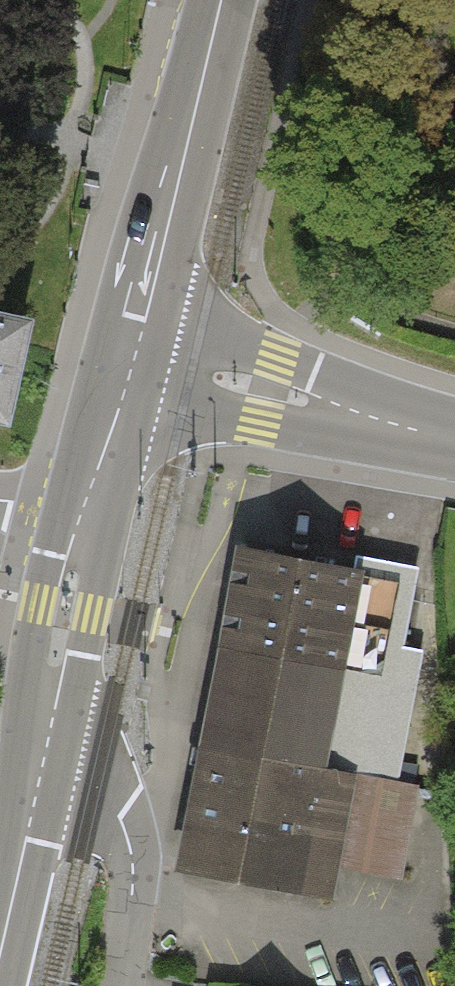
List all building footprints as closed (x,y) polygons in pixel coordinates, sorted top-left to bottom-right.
[(6,417),(27,322),(0,316),(0,415),(6,417)] [(417,580),(246,548),(235,606),(218,698),(198,805),(186,871),(238,881),(336,899),(343,864),(401,875),(418,784),(390,779),(413,654),(403,652),(417,580)]
